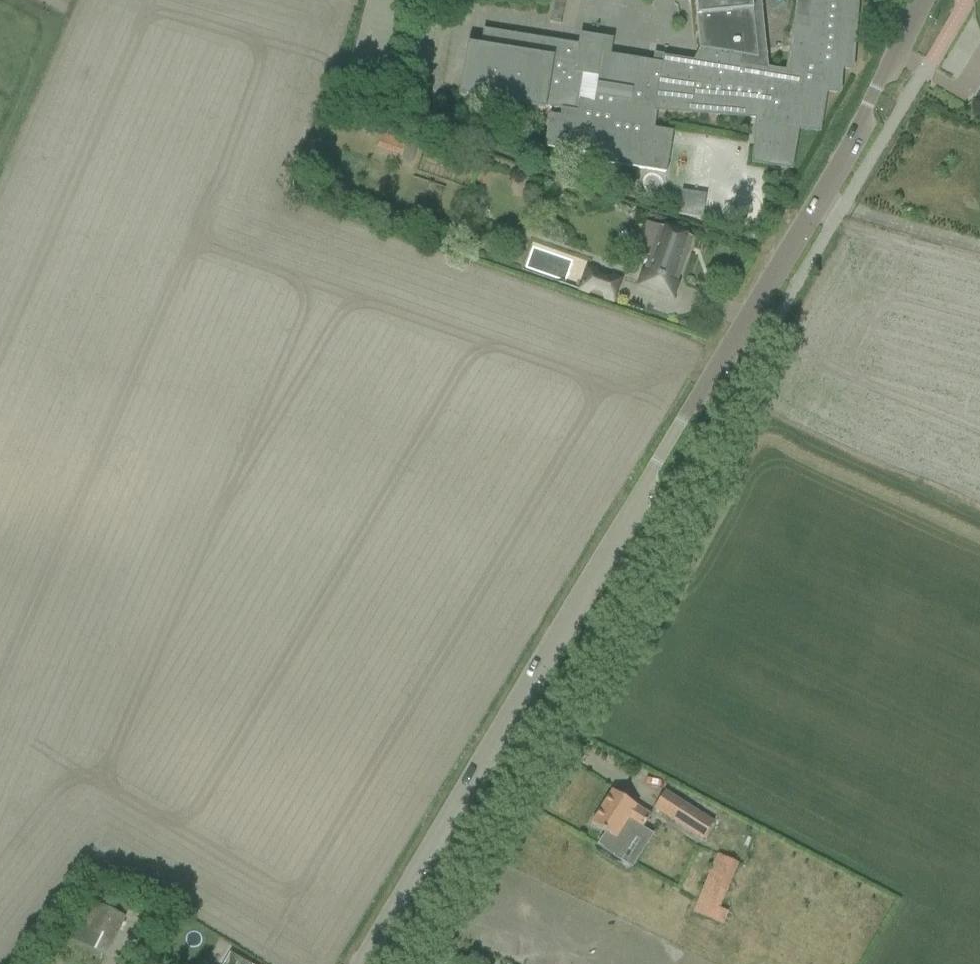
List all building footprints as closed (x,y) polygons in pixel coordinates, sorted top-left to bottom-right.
[(699,51),(704,51),(702,65),(665,60),(665,56),(654,54),(652,63),(602,55),(604,41),(581,37),(580,46),(483,30),(480,47),(467,45),(458,98),(544,111),(544,110),(560,112),(559,118),(548,116),(543,148),(604,158),(603,164),(666,174),(672,133),(654,130),(657,109),(688,114),(689,111),(697,112),(697,113),(719,116),(720,113),(729,114),(728,115),(759,120),(753,162),(790,168),(796,129),(817,132),(818,122),(820,123),(825,92),(836,94),(840,69),(849,70),(854,38),(851,38),(856,7),(854,7),(855,0),(796,0),(785,72),(767,69),(760,0),(694,0),(699,51)] [(376,148),(401,156),(406,141),(382,133),(376,148)] [(677,215),(702,219),(704,205),(679,201),(677,215)] [(650,253),(638,287),(671,299),(692,239),(646,223),(638,248),(650,253)] [(579,291),(612,302),(620,280),(587,269),(579,291)] [(612,792),(591,825),(606,834),(604,838),(602,837),(596,846),(613,856),(611,858),(620,864),(621,862),(641,830),(650,816),(635,807),(636,807),(629,803),(612,792)] [(653,813),(700,843),(712,824),(664,794),(653,813)] [(714,922),(738,865),(716,855),(692,914),(714,922)] [(77,928),(69,942),(106,958),(131,906),(106,895),(100,907),(88,901),(75,928),(77,928)]
